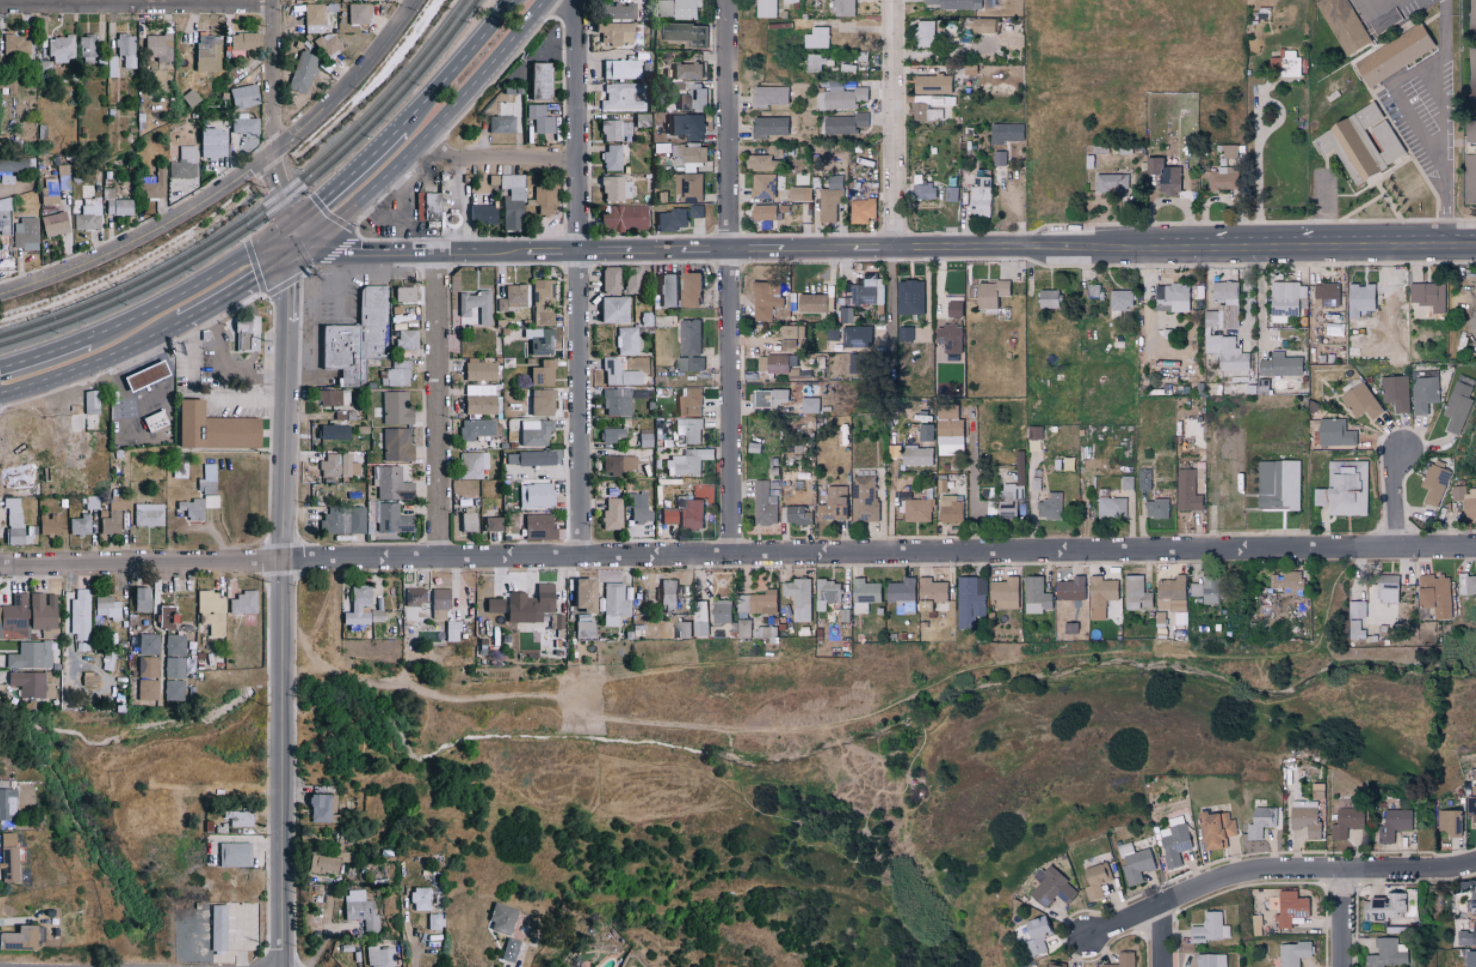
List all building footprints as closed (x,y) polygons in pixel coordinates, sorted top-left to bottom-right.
[(660,19),(702,18),(702,0),(660,0),(660,19)] [(756,17),(775,18),(776,0),(757,0),(756,17)] [(854,0),(831,0),(830,16),(853,16),(854,0)] [(924,4),(939,4),(939,9),(981,9),(981,0),(924,0),(924,4)] [(371,4),(347,3),(347,23),(371,24),(371,4)] [(633,18),(633,4),(593,3),(592,17),(633,18)] [(324,4),(303,4),(304,32),(325,32),(324,4)] [(994,18),(972,18),(972,33),(994,34),(994,18)] [(915,47),(933,47),(934,21),(915,20),(915,47)] [(631,23),(590,22),(590,33),(602,33),(601,43),(631,44),(631,23)] [(707,42),(707,25),(663,23),(662,41),(707,42)] [(1352,63),(1366,87),(1434,49),(1421,24),(1352,63)] [(804,47),(829,47),(829,27),(811,26),(811,34),(804,34),(804,47)] [(327,59),(342,48),(330,30),(314,42),(327,59)] [(257,32),(227,33),(228,53),(241,53),(240,49),(257,49),(257,32)] [(62,38),(48,37),(47,61),(71,62),(72,33),(63,33),(62,38)] [(105,55),(106,77),(117,76),(117,68),(132,67),(131,33),(113,34),(114,55),(105,55)] [(77,34),(77,63),(92,63),(92,34),(77,34)] [(169,34),(142,34),(142,57),(154,56),(154,61),(169,61),(169,34)] [(193,71),(215,71),(216,35),(193,34),(193,71)] [(28,36),(2,35),(2,55),(27,56),(28,36)] [(1299,50),(1283,51),(1283,57),(1268,57),(1268,70),(1279,70),(1279,77),(1299,77),(1299,50)] [(318,57),(300,51),(287,88),(304,94),(318,57)] [(833,65),(834,55),(807,54),(806,72),(822,72),(822,65),(833,65)] [(638,78),(639,60),(602,59),(601,78),(638,78)] [(671,78),(702,79),(702,63),(671,63),(671,78)] [(555,103),(535,104),(535,68),(554,66),(555,103)] [(950,94),(951,75),(913,75),(913,94),(950,94)] [(634,83),(604,84),(604,100),(597,100),(598,110),(643,108),(643,100),(634,100),(634,83)] [(856,109),(856,101),(868,101),(868,88),(843,88),(843,83),(830,83),(830,92),(817,92),(817,109),(856,109)] [(676,111),(707,110),(706,85),(689,85),(689,94),(675,94),(676,111)] [(753,105),(788,104),(788,86),(753,87),(753,105)] [(179,96),(187,107),(198,99),(190,88),(179,96)] [(1404,154),(1385,119),(1369,129),(1381,151),(1376,153),(1363,129),(1382,118),(1373,101),(1329,125),(1331,129),(1314,138),(1324,155),(1334,149),(1352,183),(1404,154)] [(525,119),(533,119),(533,134),(554,134),(553,116),(545,116),(545,104),(525,104),(525,119)] [(231,135),(257,135),(257,118),(244,117),(244,112),(231,112),(231,135)] [(855,117),(823,117),(822,133),(856,134),(856,127),(867,127),(868,113),(855,112),(855,117)] [(702,141),(703,115),(674,114),(674,121),(685,121),(685,140),(702,141)] [(487,116),(488,133),(514,132),(513,115),(487,116)] [(751,135),(787,135),(788,117),(752,117),(751,135)] [(598,140),(620,140),(620,135),(631,135),(631,120),(599,120),(598,140)] [(1465,121),(1465,143),(1475,143),(1475,120),(1465,121)] [(989,123),(990,142),(1022,141),(1022,122),(989,123)] [(223,128),(196,129),(197,158),(224,157),(223,128)] [(619,144),(601,145),(602,170),(620,169),(619,144)] [(168,178),(194,177),(194,145),(177,145),(177,162),(168,162),(168,178)] [(707,145),(660,146),(660,151),(668,151),(669,162),(684,162),(685,172),(697,172),(696,163),(707,163),(707,145)] [(1237,145),(1222,145),(1223,159),(1237,158),(1237,145)] [(1475,204),(1475,154),(1463,154),(1462,204),(1475,204)] [(747,170),(771,171),(772,155),(747,155),(747,170)] [(1161,157),(1145,158),(1146,174),(1159,174),(1159,194),(1180,193),(1179,166),(1161,167),(1161,157)] [(1217,171),(1207,171),(1206,190),(1238,190),(1239,167),(1217,167),(1217,171)] [(684,202),(702,201),(701,173),(675,174),(676,194),(684,193),(684,202)] [(523,174),(500,174),(499,191),(502,191),(501,229),(522,230),(523,174)] [(750,198),(775,198),(776,174),(754,174),(753,187),(750,187),(750,198)] [(1095,193),(1119,193),(1119,188),(1127,188),(1126,174),(1095,175),(1095,193)] [(621,175),(599,176),(599,200),(629,199),(629,181),(621,181),(621,175)] [(153,176),(138,176),(138,197),(162,197),(162,183),(153,184),(153,176)] [(836,223),(836,188),(842,189),(842,176),(829,176),(829,189),(819,189),(819,223),(836,223)] [(989,217),(990,177),(970,176),(969,217),(989,217)] [(934,199),(934,183),(913,184),(914,199),(934,199)] [(553,186),(532,185),(532,200),(530,200),(530,215),(552,216),(553,186)] [(811,201),(811,187),(789,187),(789,201),(811,201)] [(435,192),(413,193),(413,218),(436,218),(435,192)] [(445,223),(426,224),(426,195),(443,194),(445,223)] [(8,231),(7,199),(0,199),(0,232),(8,231)] [(130,214),(129,199),(104,199),(105,215),(130,214)] [(850,199),(850,224),(868,224),(868,218),(875,218),(876,199),(850,199)] [(73,229),(99,229),(99,203),(80,204),(81,213),(73,213),(73,229)] [(467,222),(497,222),(496,204),(467,204),(467,222)] [(645,205),(599,205),(599,230),(645,229),(645,205)] [(776,205),(752,205),(752,220),(775,220),(776,205)] [(690,218),(702,218),(702,206),(689,206),(690,218)] [(685,208),(654,209),(654,229),(685,228),(685,208)] [(68,232),(64,211),(40,216),(45,236),(68,232)] [(37,217),(16,217),(16,234),(20,234),(20,250),(37,250),(37,217)] [(599,293),(620,293),(619,266),(598,266),(599,293)] [(698,307),(698,273),(680,272),(680,307),(698,307)] [(675,307),(675,274),(656,274),(656,307),(675,307)] [(553,279),(531,279),(531,324),(551,325),(551,300),(553,300),(553,279)] [(863,285),(853,285),(852,304),(883,305),(883,279),(863,279),(863,285)] [(897,281),(896,314),(923,315),(924,281),(897,281)] [(1237,281),(1212,282),(1212,300),(1238,299),(1237,281)] [(781,283),(753,282),(752,321),(772,322),(772,307),(780,307),(781,283)] [(1009,282),(975,282),(976,309),(996,309),(995,297),(1009,297),(1009,282)] [(1299,315),(1299,308),(1308,308),(1307,283),(1270,283),(1271,315),(1299,315)] [(1409,304),(1432,305),(1432,313),(1444,313),(1444,283),(1410,283),(1409,304)] [(504,285),(505,307),(526,306),(525,284),(504,285)] [(1155,284),(1155,309),(1170,309),(1170,312),(1189,311),(1189,284),(1155,284)] [(1320,306),(1339,306),(1339,284),(1313,284),(1313,299),(1320,299),(1320,306)] [(1373,284),(1347,285),(1348,317),(1374,316),(1373,284)] [(412,286),(393,286),(393,301),(413,300),(412,286)] [(363,371),(364,391),(347,391),(344,391),(344,371),(326,371),(326,330),(346,330),(363,330),(363,310),(363,290),(392,288),(392,310),(393,360),(363,361),(363,371)] [(407,305),(400,305),(399,291),(407,291),(418,290),(419,305),(407,305)] [(489,325),(490,290),(478,290),(478,293),(458,293),(457,317),(466,317),(467,306),(478,307),(477,324),(489,325)] [(1038,308),(1057,308),(1057,291),(1038,290),(1038,308)] [(1132,291),(1110,290),(1110,309),(1132,309),(1132,291)] [(797,312),(825,312),(826,295),(798,294),(797,312)] [(628,297),(597,296),(596,322),(627,322),(628,297)] [(960,317),(961,302),(946,302),(946,317),(960,317)] [(853,308),(842,308),(841,323),(852,323),(853,308)] [(1218,311),(1205,311),(1205,326),(1218,326),(1218,311)] [(261,355),(234,355),(235,320),(262,320),(261,355)] [(679,371),(704,371),(704,358),(700,358),(699,320),(678,320),(679,371)] [(635,355),(635,326),(614,327),(614,355),(635,355)] [(805,338),(804,326),(778,326),(778,339),(805,338)] [(872,326),(842,327),(843,348),(872,347),(872,326)] [(960,361),(960,326),(935,326),(935,344),(945,344),(945,361),(960,361)] [(912,328),(898,327),(897,341),(912,341),(912,328)] [(528,338),(527,354),(552,355),(552,329),(523,328),(523,337),(528,338)] [(407,354),(399,354),(399,343),(402,343),(401,333),(407,333),(421,333),(421,354),(407,354)] [(1223,349),(1223,335),(1204,335),(1204,353),(1219,353),(1219,370),(1249,371),(1249,349),(1223,349)] [(781,339),(780,350),(795,350),(796,339),(781,339)] [(1302,357),(1284,357),(1283,351),(1271,351),(1271,359),(1258,359),(1258,375),(1302,375),(1302,357)] [(789,356),(758,355),(758,372),(788,373),(789,356)] [(603,384),(639,384),(639,370),(620,370),(619,357),(603,358),(603,384)] [(161,377),(129,391),(122,376),(142,367),(160,358),(161,360),(164,367),(168,374),(161,377)] [(476,361),(476,358),(466,358),(465,380),(494,380),(495,362),(476,361)] [(539,359),(539,367),(527,367),(526,385),(552,386),(553,359),(539,359)] [(1409,413),(1408,376),(1381,377),(1382,403),(1394,402),(1394,413),(1409,413)] [(1413,415),(1428,415),(1428,402),(1439,402),(1438,377),(1412,378),(1413,415)] [(1340,396),(1355,418),(1365,411),(1371,420),(1383,412),(1362,381),(1340,396)] [(1472,387),(1454,381),(1442,415),(1449,418),(1445,431),(1459,436),(1472,399),(1468,398),(1472,387)] [(494,384),(467,385),(467,414),(495,413),(494,384)] [(602,415),(629,416),(630,389),(602,388),(602,415)] [(678,415),(701,415),(701,388),(677,388),(678,415)] [(316,389),(315,405),(348,405),(348,390),(316,389)] [(551,416),(552,389),(528,389),(527,416),(551,416)] [(754,390),(754,406),(788,406),(787,390),(754,390)] [(411,423),(411,408),(407,408),(408,391),(382,391),(382,423),(411,423)] [(101,432),(72,432),(72,406),(87,406),(87,395),(102,395),(101,432)] [(801,413),(819,413),(819,398),(801,398),(801,413)] [(174,446),(255,448),(256,417),(198,417),(199,399),(175,399),(174,446)] [(936,454),(963,453),(962,419),(957,419),(957,404),(935,405),(936,454)] [(158,433),(151,437),(149,433),(144,421),(163,413),(165,416),(170,427),(165,430),(158,433)] [(701,419),(676,418),(676,435),(684,435),(684,443),(701,444),(701,419)] [(1345,418),(1318,419),(1319,446),(1357,445),(1356,431),(1346,431),(1345,418)] [(346,439),(347,420),(327,419),(327,425),(316,424),(316,438),(346,439)] [(458,441),(472,441),(472,435),(493,436),(493,420),(459,419),(458,441)] [(518,445),(546,446),(546,429),(551,429),(552,420),(519,419),(518,445)] [(381,428),(382,461),(412,460),(411,444),(407,444),(407,427),(381,428)] [(623,428),(599,428),(599,443),(615,443),(615,437),(623,437),(623,428)] [(901,465),(931,466),(932,447),(902,446),(901,465)] [(700,475),(700,459),(714,460),(714,449),(683,449),(683,457),(664,457),(664,467),(670,467),(670,475),(700,475)] [(505,465),(553,464),(552,451),(505,452),(505,465)] [(481,466),(488,466),(487,452),(460,452),(460,479),(482,478),(481,466)] [(1015,485),(1024,486),(1024,453),(1016,452),(1015,485)] [(324,453),(323,460),(318,460),(317,475),(358,476),(358,462),(347,462),(348,453),(324,453)] [(636,456),(602,455),(601,474),(621,475),(621,470),(635,470),(636,456)] [(1420,487),(1427,490),(1422,503),(1436,508),(1450,472),(1443,469),(1445,464),(1431,458),(1420,487)] [(1257,461),(1258,510),(1299,509),(1299,461),(1257,461)] [(1313,488),(1313,506),(1327,506),(1327,515),(1366,516),(1367,461),(1328,461),(1328,489),(1313,488)] [(203,463),(202,478),(196,478),(195,490),(213,491),(214,464),(203,463)] [(400,466),(373,466),(372,499),(411,499),(412,482),(400,482),(400,466)] [(21,486),(22,469),(0,469),(0,485),(21,486)] [(1194,469),(1176,469),(1177,511),(1202,510),(1202,495),(1194,495),(1194,469)] [(1138,489),(1150,489),(1150,470),(1139,470),(1138,489)] [(875,476),(852,476),(852,495),(851,495),(851,522),(876,521),(875,476)] [(1132,476),(1120,477),(1120,489),(1132,489),(1132,476)] [(768,480),(754,480),(755,524),(778,524),(778,497),(768,497),(768,480)] [(769,496),(778,496),(778,482),(769,482),(769,496)] [(552,483),(517,484),(518,508),(553,507),(552,483)] [(1000,484),(999,518),(1014,518),(1015,484),(1000,484)] [(817,520),(846,520),(846,486),(827,487),(827,505),(817,505),(817,520)] [(1462,501),(1462,519),(1475,519),(1475,488),(1467,489),(1467,486),(1451,486),(1451,502),(1462,501)] [(629,492),(629,520),(651,521),(651,511),(646,511),(647,493),(629,492)] [(1061,519),(1061,493),(1047,492),(1047,500),(1038,500),(1038,518),(1061,519)] [(703,500),(687,500),(687,496),(675,495),(674,509),(661,508),(660,523),(677,524),(677,528),(702,529),(703,500)] [(956,496),(939,495),(938,522),(962,522),(962,502),(956,501),(956,496)] [(35,544),(35,534),(20,534),(20,497),(2,498),(2,544),(35,544)] [(216,497),(174,498),(175,510),(183,509),(184,520),(201,520),(201,508),(216,507),(216,497)] [(620,498),(602,497),(601,529),(620,529),(620,498)] [(1125,498),(1098,498),(1097,517),(1125,518),(1125,498)] [(1168,500),(1146,499),(1145,517),(1168,518),(1168,500)] [(905,500),(905,521),(931,522),(932,500),(905,500)] [(397,502),(377,502),(376,530),(409,531),(410,516),(397,516),(397,502)] [(162,525),(161,503),(132,503),(132,526),(162,525)] [(364,508),(321,507),(320,532),(364,533),(364,508)] [(812,524),(812,513),(805,513),(805,507),(782,507),(782,524),(812,524)] [(119,510),(108,510),(108,518),(99,517),(98,531),(118,532),(119,510)] [(67,518),(68,534),(88,533),(88,513),(79,513),(79,517),(67,518)] [(57,534),(58,514),(47,514),(37,514),(37,533),(57,534)] [(550,514),(522,514),(523,540),(554,539),(554,528),(550,528),(550,514)] [(481,517),(481,531),(496,531),(496,517),(481,517)] [(1302,571),(1280,571),(1280,575),(1269,575),(1269,592),(1303,592),(1302,571)] [(1143,576),(1124,575),(1124,609),(1152,610),(1153,593),(1143,593),(1143,576)] [(1176,580),(1157,580),(1157,611),(1186,612),(1187,575),(1176,575),(1176,580)] [(1397,602),(1398,575),(1376,575),(1376,602),(1397,602)] [(991,608),(1018,608),(1017,576),(1006,577),(1006,581),(990,582),(991,608)] [(1043,576),(1024,577),(1025,614),(1043,613),(1043,609),(1052,609),(1052,593),(1044,593),(1043,576)] [(1055,600),(1083,600),(1083,576),(1072,576),(1072,582),(1055,581),(1055,600)] [(1089,620),(1105,620),(1105,601),(1118,600),(1118,581),(1102,581),(1102,576),(1088,576),(1089,620)] [(1191,583),(1190,596),(1203,596),(1203,603),(1217,603),(1218,577),(1203,576),(1203,584),(1191,583)] [(1434,620),(1451,620),(1450,576),(1417,576),(1417,608),(1433,608),(1434,620)] [(1465,577),(1465,594),(1475,594),(1475,576),(1465,577)] [(915,614),(914,577),(902,578),(902,583),(885,583),(886,603),(895,602),(895,614),(915,614)] [(986,617),(987,577),(957,577),(957,629),(975,630),(975,616),(986,617)] [(568,578),(569,609),(576,608),(576,614),(590,613),(589,578),(568,578)] [(792,621),(810,622),(811,579),(792,578),(792,583),(781,582),(780,596),(792,596),(792,621)] [(881,583),(864,583),(864,578),(853,578),(852,613),(867,613),(868,602),(880,603),(881,583)] [(676,609),(676,580),(658,580),(659,610),(676,609)] [(816,610),(825,610),(825,602),(842,602),(842,581),(815,581),(816,610)] [(621,583),(601,582),(600,607),(602,607),(601,625),(616,626),(617,616),(628,616),(629,600),(621,599),(621,583)] [(540,622),(540,612),(551,612),(550,583),(533,583),(534,597),(524,597),(524,593),(504,593),(504,622),(540,622)] [(339,624),(381,623),(380,610),(369,610),(368,585),(348,585),(348,612),(339,612),(339,624)] [(131,612),(149,611),(148,587),(130,587),(131,612)] [(402,604),(424,605),(424,588),(403,588),(402,604)] [(89,589),(75,589),(75,598),(70,598),(70,639),(89,639),(89,589)] [(445,618),(446,589),(430,589),(429,618),(445,618)] [(776,589),(764,589),(764,594),(737,594),(737,613),(776,614),(776,589)] [(194,612),(203,612),(202,624),(206,624),(206,636),(221,637),(222,597),(215,597),(215,591),(195,590),(194,612)] [(227,599),(227,613),(254,613),(254,591),(234,591),(234,599),(227,599)] [(24,638),(26,593),(11,592),(11,605),(0,604),(0,616),(0,638),(24,638)] [(29,629),(55,629),(55,593),(29,593),(29,629)] [(119,618),(120,601),(109,600),(109,596),(93,596),(92,617),(119,618)] [(483,612),(500,613),(500,598),(483,598),(483,612)] [(730,600),(712,601),(712,623),(731,623),(730,600)] [(707,601),(693,601),(694,637),(708,636),(707,601)] [(1365,601),(1348,601),(1348,619),(1365,619),(1365,601)] [(179,613),(173,613),(172,605),(156,606),(157,629),(179,628),(179,613)] [(737,638),(751,638),(751,620),(738,619),(737,638)] [(1349,640),(1365,639),(1365,630),(1360,630),(1360,620),(1349,620),(1349,640)] [(458,621),(444,621),(444,641),(459,641),(458,621)] [(591,621),(573,622),(574,638),(591,637),(591,621)] [(691,622),(674,622),(675,639),(691,638),(691,622)] [(157,654),(157,634),(137,633),(136,653),(157,654)] [(184,635),(164,634),(164,655),(183,655),(184,635)] [(4,667),(50,668),(50,641),(17,641),(16,653),(4,653),(4,667)] [(136,677),(156,677),(157,657),(137,656),(136,677)] [(184,657),(164,657),(163,678),(183,678),(184,657)] [(51,698),(51,682),(43,682),(43,672),(5,672),(5,686),(18,686),(18,697),(51,698)] [(155,679),(133,680),(133,701),(156,700),(155,679)] [(182,680),(163,680),(163,703),(183,702),(182,680)] [(1475,824),(1475,786),(1471,787),(1471,796),(1468,796),(1468,824),(1475,824)] [(0,789),(0,820),(12,820),(13,789),(0,789)] [(306,806),(306,822),(334,822),(335,795),(303,794),(302,806),(306,806)] [(1319,801),(1291,801),(1291,828),(1307,829),(1307,840),(1318,840),(1319,801)] [(1251,825),(1247,825),(1246,840),(1262,841),(1262,827),(1276,827),(1276,808),(1251,807),(1251,825)] [(1363,828),(1363,808),(1337,809),(1337,824),(1331,824),(1331,841),(1346,840),(1346,829),(1363,828)] [(1411,830),(1410,809),(1384,810),(1384,826),(1379,826),(1379,844),(1394,844),(1393,831),(1411,830)] [(226,819),(226,827),(249,826),(248,811),(220,812),(220,819),(226,819)] [(1227,848),(1225,837),(1236,836),(1234,819),(1229,820),(1228,811),(1198,815),(1202,851),(1227,848)] [(1460,836),(1460,811),(1438,811),(1438,836),(1460,836)] [(1179,852),(1191,850),(1185,816),(1169,819),(1171,828),(1160,830),(1167,869),(1181,867),(1179,852)] [(13,846),(13,832),(0,833),(0,846),(13,846)] [(215,843),(216,866),(249,865),(248,842),(215,843)] [(1149,848),(1135,853),(1131,842),(1117,847),(1129,887),(1144,883),(1141,873),(1155,869),(1149,848)] [(2,883),(16,883),(15,848),(1,848),(2,883)] [(337,859),(306,854),(304,870),(335,874),(337,859)] [(1113,882),(1108,863),(1083,869),(1088,887),(1085,888),(1089,902),(1104,898),(1100,885),(1113,882)] [(1079,891),(1051,866),(1038,880),(1042,883),(1031,895),(1046,909),(1057,896),(1066,905),(1079,891)] [(411,910),(428,910),(428,887),(408,887),(408,902),(411,902),(411,910)] [(378,931),(377,914),(372,914),(372,900),(364,900),(364,889),(347,890),(348,901),(341,901),(341,920),(363,920),(363,931),(378,931)] [(1296,891),(1278,891),(1278,916),(1276,916),(1276,929),(1291,929),(1291,918),(1308,918),(1307,898),(1296,898),(1296,891)] [(1405,894),(1386,893),(1386,899),(1365,899),(1365,913),(1377,913),(1377,920),(1395,920),(1395,913),(1405,913),(1405,894)] [(485,929),(508,934),(514,908),(491,903),(485,929)] [(209,951),(225,951),(224,904),(209,905),(209,951)] [(1190,941),(1232,940),(1232,925),(1223,925),(1223,911),(1204,912),(1204,926),(1190,927),(1190,941)] [(441,914),(427,913),(426,929),(441,930),(441,914)] [(1026,942),(1031,957),(1047,951),(1043,937),(1052,935),(1045,916),(1025,923),(1030,941),(1026,942)] [(1458,945),(1475,945),(1475,921),(1472,921),(1472,931),(1458,931),(1458,945)] [(32,926),(14,925),(14,933),(0,932),(0,950),(32,950),(32,926)] [(518,941),(505,937),(498,959),(511,963),(518,941)] [(1376,938),(1376,955),(1366,956),(1366,966),(1384,966),(1384,965),(1408,964),(1408,952),(1397,952),(1397,938),(1376,938)] [(1279,944),(1279,966),(1299,966),(1299,958),(1310,958),(1310,943),(1279,944)] [(366,966),(392,966),(391,947),(377,948),(377,946),(366,946),(366,966)] [(1467,952),(1467,966),(1475,966),(1475,951),(1467,952)] [(1118,953),(1118,964),(1099,964),(1100,966),(1134,966),(1134,953),(1118,953)] [(1196,955),(1196,966),(1226,966),(1226,954),(1196,955)]
